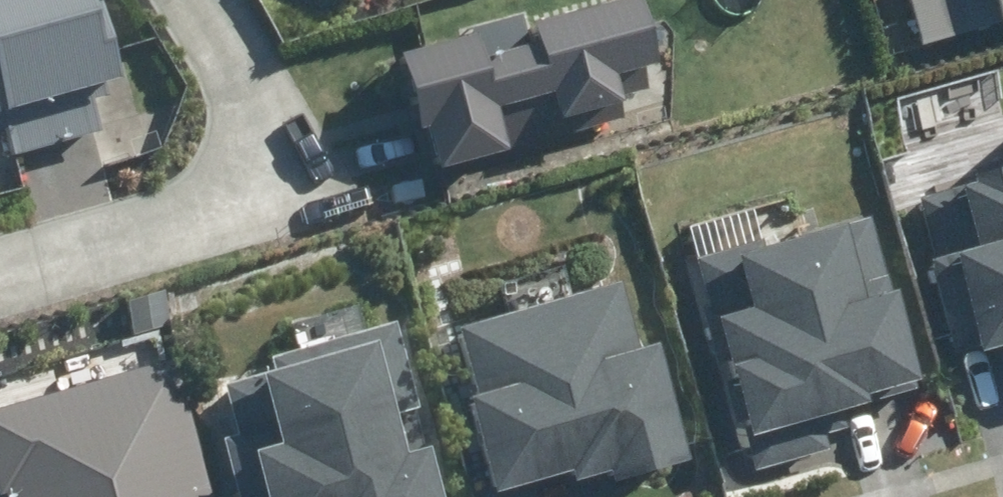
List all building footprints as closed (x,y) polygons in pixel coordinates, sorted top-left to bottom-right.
[(17,153),(101,132),(93,100),(121,94),(97,0),(0,0),(0,83),(10,124),(17,153)] [(444,167),(595,125),(591,111),(624,101),(616,72),(663,59),(647,0),(631,0),(536,26),(541,44),(487,58),(481,35),(404,56),(424,130),(433,127),(444,167)] [(920,44),(1002,22),(1002,0),(909,0),(920,44)] [(10,124),(0,83),(0,126),(10,124)] [(942,257),(975,359),(1002,350),(1002,171),(956,186),(923,197),(942,257)] [(873,212),(702,261),(755,443),(926,395),(873,212)] [(622,281),(462,325),(480,392),(469,395),(496,493),(570,473),(574,485),(617,474),(620,484),(691,465),(657,343),(640,348),(622,281)] [(245,496),(453,496),(437,443),(405,453),(395,420),(426,411),(398,317),(209,373),(245,496)] [(0,399),(0,489),(6,487),(9,496),(205,496),(191,452),(207,447),(173,344),(0,399)]
